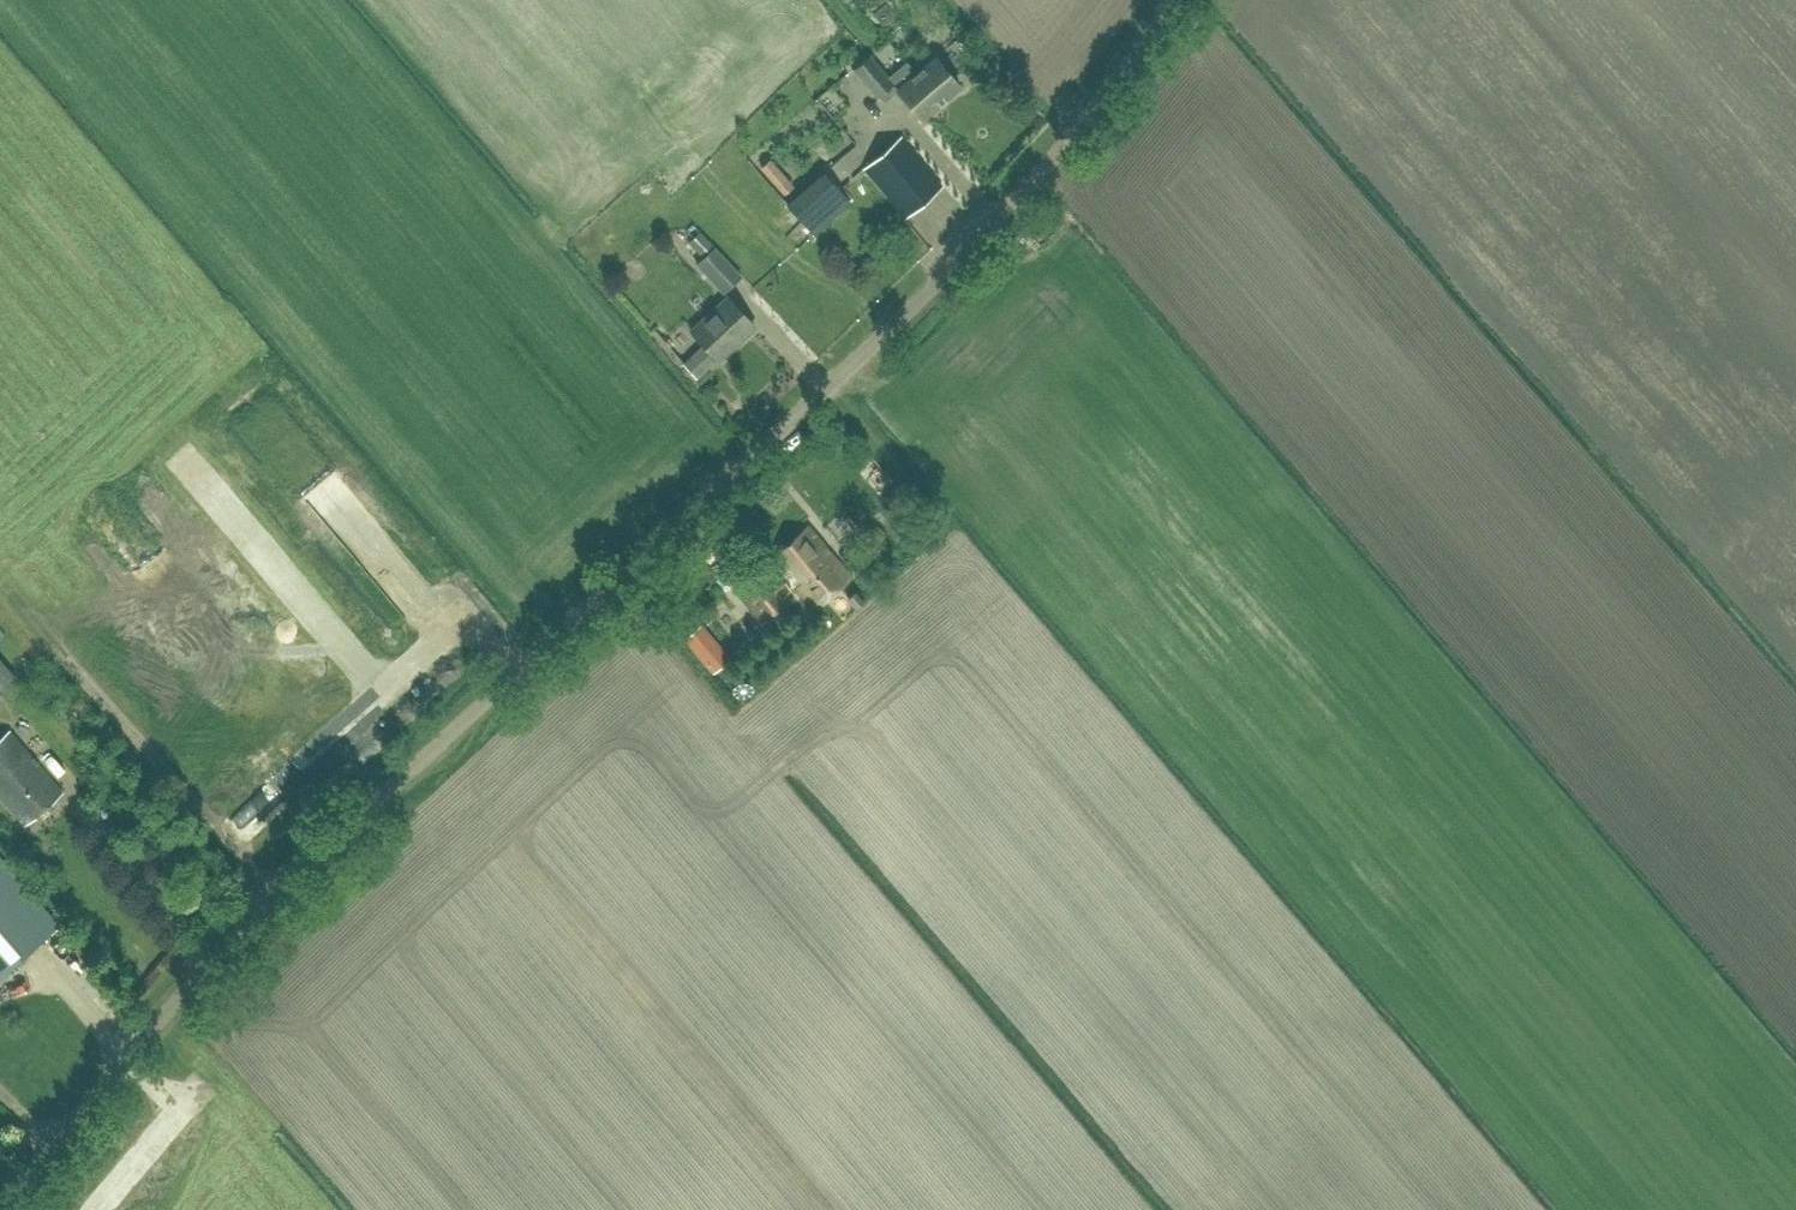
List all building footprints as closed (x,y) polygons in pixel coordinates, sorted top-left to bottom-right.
[(919,118),(958,85),(935,58),(916,74),(905,62),(887,78),(869,57),(854,70),(876,95),(890,84),(919,118)] [(905,217),(942,186),(941,185),(899,137),(864,167),(905,216),(905,217)] [(783,195),(793,187),(769,159),(759,168),(783,195)] [(812,233),(848,202),(822,171),(785,202),(812,233)] [(688,241),(700,254),(711,244),(699,231),(688,241)] [(696,263),(709,277),(722,291),(740,275),(714,246),(696,263)] [(716,359),(729,347),(753,325),(727,297),(690,330),(716,359)] [(877,543),(886,535),(877,524),(868,532),(877,543)] [(814,608),(850,577),(806,527),(770,558),(814,608)] [(786,598),(759,567),(735,589),(761,619),(786,598)] [(700,625),(685,638),(690,643),(704,660),(718,647),(704,631),(700,625)] [(62,792),(9,731),(0,738),(0,796),(24,824),(62,792)] [(57,925),(0,860),(0,974),(57,925)]
